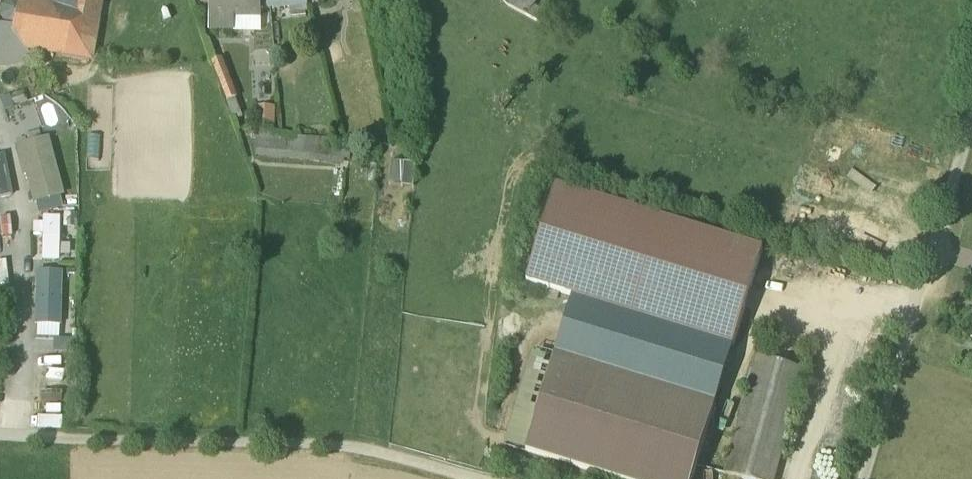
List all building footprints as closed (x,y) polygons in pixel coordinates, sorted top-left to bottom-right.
[(30,0),(19,0),(11,28),(11,31),(23,48),(24,48),(89,59),(97,11),(51,3),(30,0)] [(51,3),(97,11),(99,0),(52,0),(51,3)] [(209,29),(233,29),(234,15),(232,0),(210,0),(209,29)] [(234,15),(262,15),(262,9),(262,0),(232,0),(234,15)] [(262,9),(307,4),(306,0),(262,0),(262,9)] [(508,6),(514,10),(523,0),(502,0),(508,6)] [(0,27),(0,65),(6,66),(6,65),(30,60),(24,48),(23,48),(11,31),(11,28),(0,27)] [(273,110),(254,110),(254,160),(342,170),(344,145),(273,135),(273,110)] [(92,121),(79,122),(80,136),(93,135),(92,121)] [(45,141),(16,148),(23,173),(27,172),(35,201),(59,194),(45,141)] [(0,156),(0,195),(9,194),(1,155),(0,156)] [(404,163),(392,162),(390,185),(402,187),(404,163)] [(416,164),(404,163),(402,187),(414,188),(416,164)] [(799,163),(792,185),(881,215),(889,193),(799,163)] [(763,250),(556,187),(526,283),(574,298),(734,345),(763,250)] [(786,200),(780,221),(893,252),(899,231),(786,200)] [(43,259),(58,259),(58,216),(44,216),(43,259)] [(72,253),(72,234),(61,234),(61,253),(72,253)] [(36,323),(58,323),(59,271),(37,270),(36,323)] [(555,359),(716,407),(734,345),(574,298),(555,359)] [(555,359),(528,453),(615,478),(694,478),(716,407),(555,359)] [(757,360),(727,472),(753,478),(774,478),(802,372),(757,360)]
